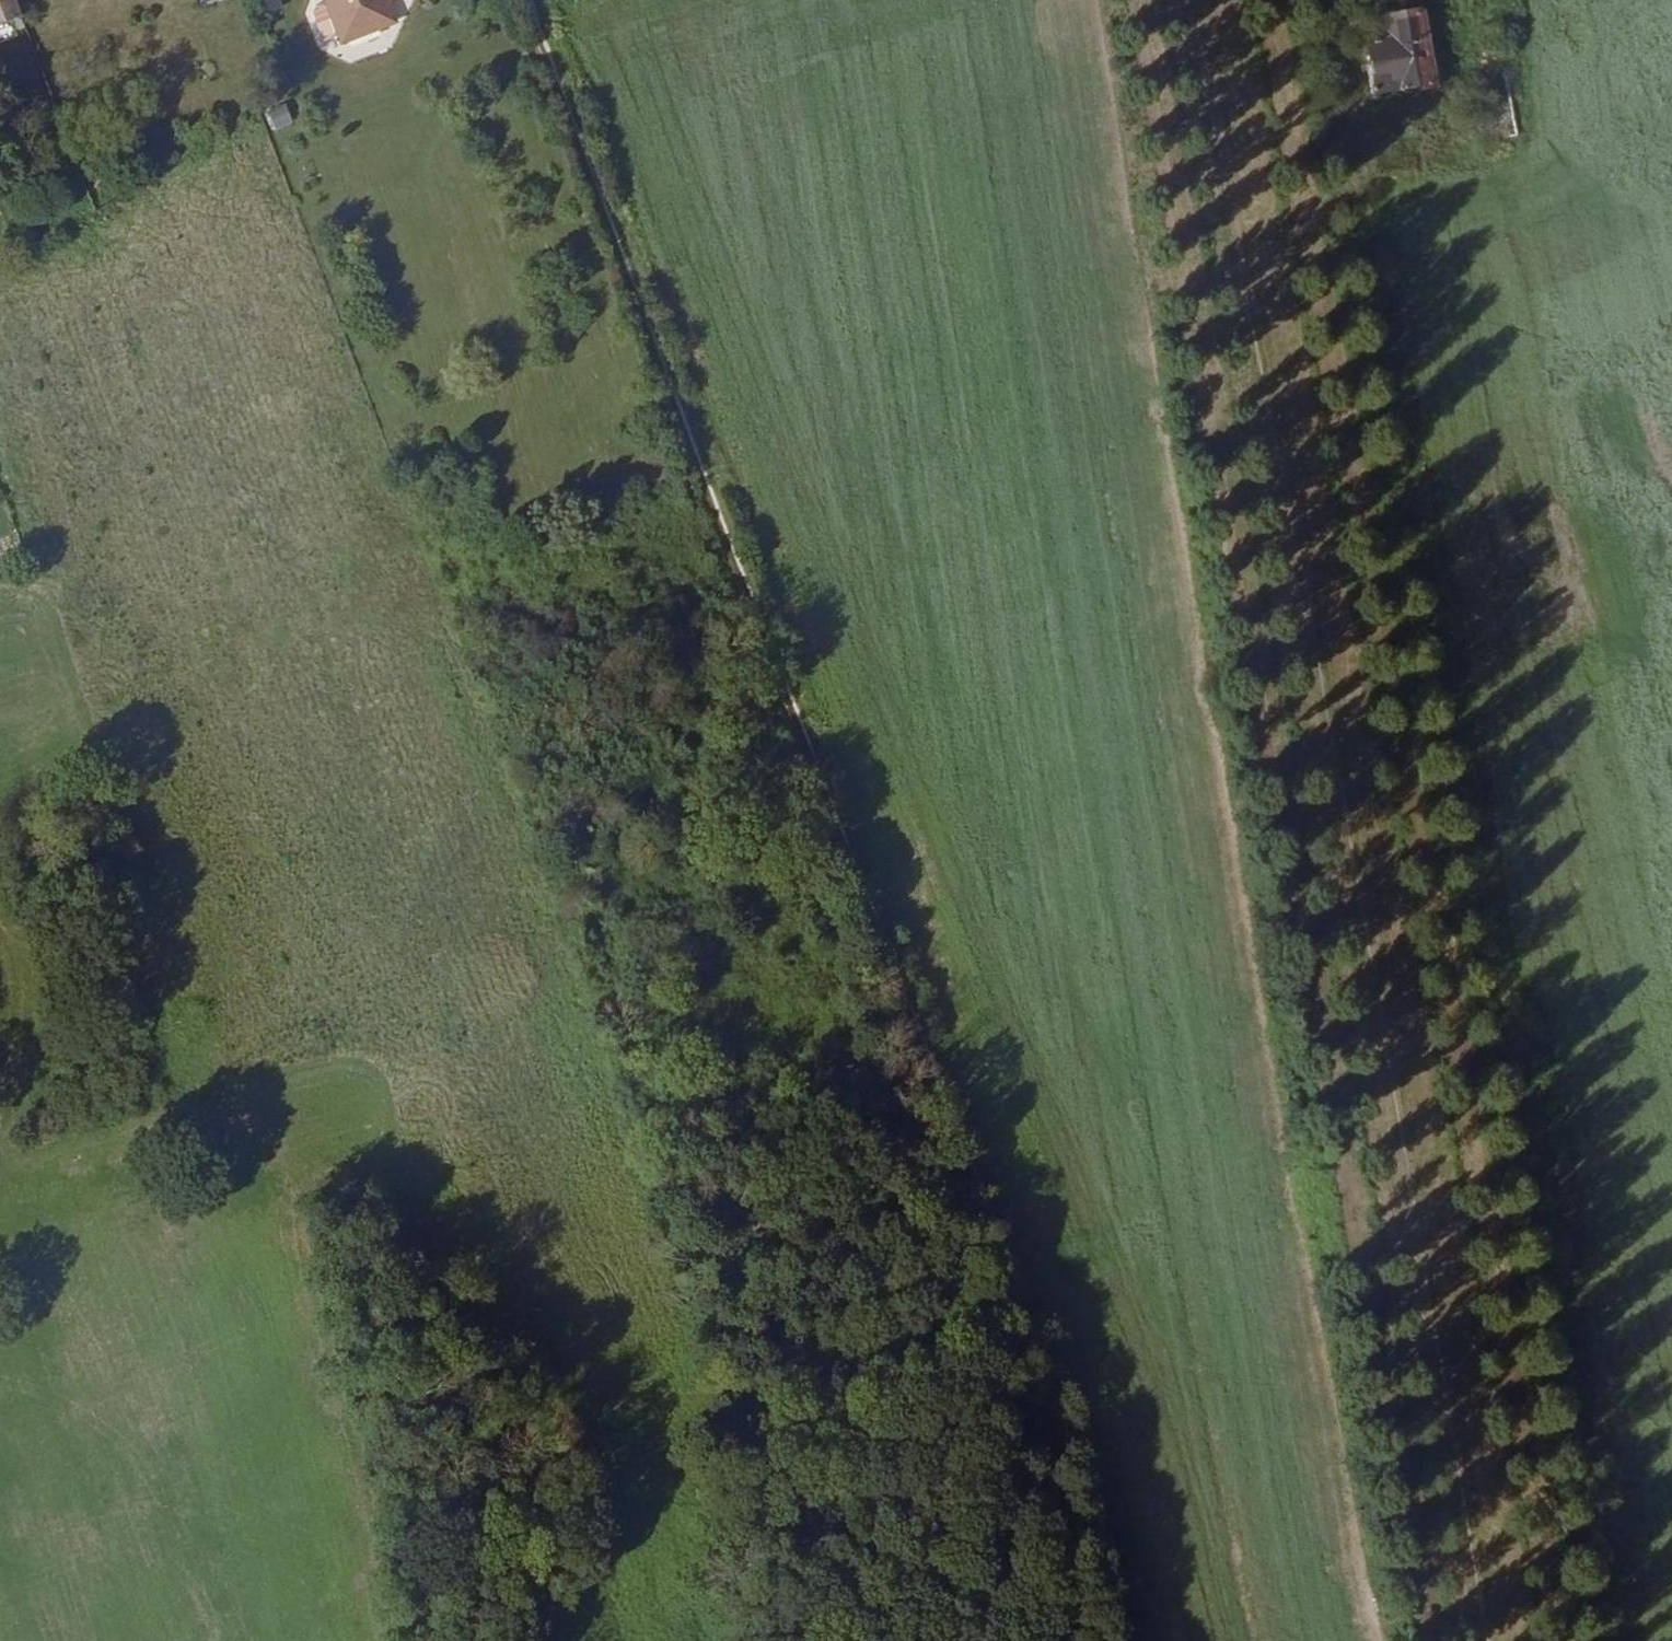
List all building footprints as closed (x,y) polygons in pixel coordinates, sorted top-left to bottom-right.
[(22,16),(15,0),(0,0),(0,24),(22,16)] [(352,39),(353,42),(398,23),(389,1),(392,0),(335,0),(352,39)] [(1390,35),(1363,41),(1373,95),(1431,85),(1418,12),(1387,18),(1390,35)] [(352,39),(342,17),(332,21),(329,28),(335,41),(341,43),(352,39)] [(1505,67),(1489,71),(1497,117),(1486,120),(1489,142),(1518,134),(1505,67)] [(284,101),(266,110),(276,129),(294,120),(284,101)]
